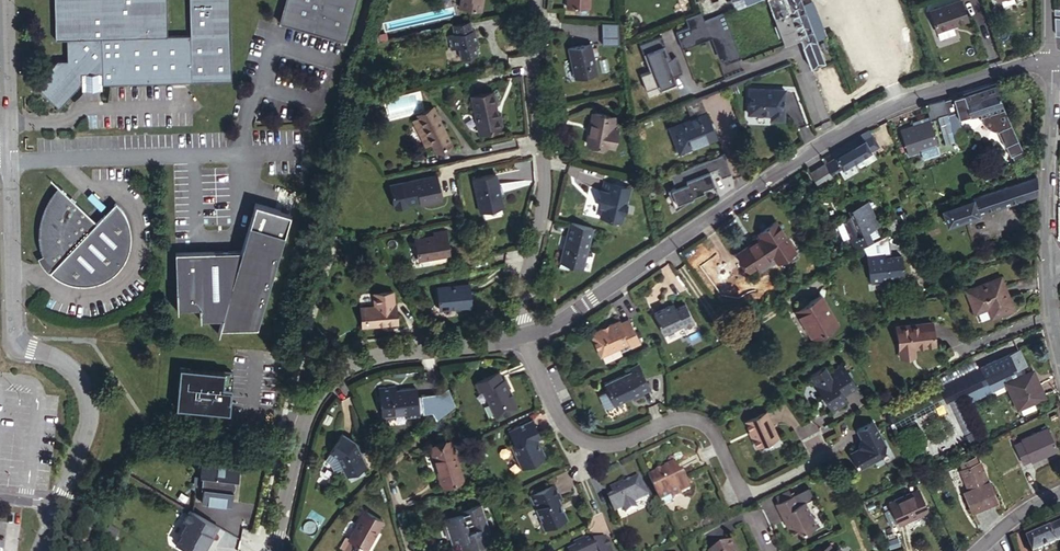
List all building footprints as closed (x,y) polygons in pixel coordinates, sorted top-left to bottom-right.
[(79,84),(78,75),(98,75),(98,85),(186,82),(186,36),(163,37),(162,0),(49,0),(50,39),(61,39),(61,60),(51,60),(28,86),(55,110),(79,84)] [(186,36),(186,82),(229,81),(227,0),(187,0),(188,35),(186,36)] [(277,22),(343,40),(353,0),(283,0),(277,22)] [(459,4),(479,8),(481,0),(460,0),(459,4)] [(771,18),(785,13),(782,6),(780,7),(777,0),(764,0),(771,18)] [(802,57),(821,50),(812,28),(803,6),(803,4),(801,0),(777,0),(780,7),(782,6),(785,13),(771,18),(768,19),(771,23),(767,24),(774,41),(776,40),(780,46),(795,40),(802,57)] [(803,4),(803,6),(810,4),(820,14),(815,0),(812,0),(803,4)] [(812,28),(824,24),(820,14),(810,4),(803,6),(812,28)] [(928,16),(936,37),(968,27),(960,5),(928,16)] [(697,12),(681,18),(684,27),(672,32),(678,49),(689,45),(688,42),(711,33),(720,56),(717,57),(720,64),(737,57),(719,13),(700,21),(697,12)] [(467,18),(450,22),(452,31),(445,32),(448,45),(457,43),(459,55),(475,52),(473,41),(476,40),(473,27),(469,27),(467,18)] [(618,43),(618,21),(603,20),(602,42),(618,43)] [(663,46),(659,36),(637,45),(643,61),(647,60),(650,70),(638,75),(643,90),(656,85),(657,88),(672,82),(670,76),(679,73),(674,57),(664,61),(662,54),(663,54),(661,47),(663,46)] [(573,65),(574,75),(594,71),(588,40),(566,46),(570,66),(573,65)] [(98,93),(98,85),(98,75),(78,75),(79,84),(79,93),(98,93)] [(995,85),(963,96),(969,116),(1002,106),(995,85)] [(786,88),(748,88),(748,114),(767,114),(767,117),(785,118),(786,88)] [(469,95),(475,132),(497,128),(496,115),(492,115),(488,91),(469,95)] [(701,115),(695,100),(680,106),(686,122),(666,129),(674,152),(697,144),(693,134),(709,127),(704,114),(701,115)] [(430,143),(433,150),(449,143),(433,107),(417,114),(419,118),(421,123),(430,143)] [(590,109),(584,141),(605,144),(608,126),(611,126),(613,113),(590,109)] [(952,142),(945,114),(935,117),(942,145),(952,142)] [(412,121),(414,126),(421,123),(419,118),(412,121)] [(909,127),(900,131),(908,154),(935,144),(934,143),(931,134),(927,121),(916,125),(909,127)] [(424,146),(430,143),(421,123),(414,126),(424,146)] [(693,134),(697,144),(713,137),(709,127),(693,134)] [(869,130),(853,139),(856,144),(854,146),(861,157),(871,151),(879,147),(869,130)] [(936,133),(931,134),(934,143),(939,141),(936,133)] [(832,152),(835,157),(854,146),(856,144),(853,139),(851,140),(832,152)] [(948,166),(951,166),(958,164),(952,142),(942,145),(948,166)] [(861,157),(854,146),(835,157),(842,169),(855,161),(861,157)] [(871,151),(861,157),(865,164),(876,158),(871,151)] [(720,153),(667,175),(672,187),(668,189),(674,203),(690,196),(690,195),(701,190),(700,187),(711,182),(706,170),(714,167),(718,176),(728,172),(720,153)] [(835,157),(823,164),(823,165),(830,176),(842,169),(835,157)] [(861,157),(855,161),(859,168),(865,164),(861,157)] [(958,164),(951,166),(955,176),(961,175),(958,164)] [(830,176),(823,165),(808,175),(816,188),(831,178),(830,176)] [(1006,171),(1009,178),(1019,174),(1016,167),(1006,171)] [(400,178),(405,202),(428,197),(429,201),(442,199),(436,170),(400,178)] [(474,179),(482,211),(506,206),(498,173),(474,179)] [(1035,185),(1036,176),(940,211),(946,227),(1035,194),(1035,192),(1035,185)] [(603,201),(600,215),(621,221),(630,185),(604,179),(601,189),(606,189),(603,198),(607,198),(605,202),(603,201)] [(41,252),(43,257),(39,259),(40,261),(44,268),(47,271),(50,273),(50,272),(52,274),(54,276),(57,278),(63,281),(69,284),(75,285),(78,286),(85,286),(88,286),(94,285),(98,284),(104,282),(107,280),(109,278),(115,274),(117,272),(121,267),(125,262),(126,259),(127,256),(128,253),(130,246),(130,240),(130,233),(129,227),(126,221),(123,215),(122,212),(120,209),(114,204),(95,225),(55,189),(50,194),(45,201),(43,204),(41,207),(39,215),(38,218),(37,222),(36,230),(37,237),(38,241),(40,248),(41,252)] [(931,189),(919,194),(921,200),(934,195),(931,189)] [(864,198),(860,200),(873,225),(877,223),(864,198)] [(847,216),(837,221),(839,224),(847,239),(852,249),(863,243),(862,242),(878,233),(873,225),(860,200),(848,207),(852,213),(847,216)] [(290,216),(255,206),(241,254),(175,254),(177,309),(200,308),(200,320),(222,319),(219,330),(256,332),(290,216)] [(843,209),(847,216),(852,213),(848,207),(843,209)] [(900,227),(895,218),(886,223),(891,231),(900,227)] [(592,226),(569,220),(557,266),(569,269),(571,262),(582,265),(592,226)] [(735,254),(747,273),(771,258),(776,265),(793,254),(775,224),(757,234),(760,239),(735,254)] [(841,243),(847,239),(839,224),(833,227),(841,243)] [(415,237),(418,258),(450,253),(447,229),(434,231),(436,235),(415,237)] [(876,239),(861,247),(865,254),(869,280),(870,279),(880,278),(881,281),(890,280),(889,277),(903,276),(900,254),(884,256),(880,256),(879,252),(883,251),(889,251),(887,233),(876,239)] [(974,311),(987,305),(996,302),(999,312),(1012,307),(1000,274),(965,288),(974,311)] [(437,287),(439,308),(471,306),(470,284),(437,287)] [(395,299),(363,302),(365,323),(397,319),(395,299)] [(819,299),(795,314),(811,341),(836,326),(819,299)] [(359,323),(365,323),(363,302),(357,303),(359,323)] [(991,315),(999,312),(996,302),(987,305),(991,315)] [(676,303),(664,307),(666,311),(656,314),(663,333),(684,326),(685,328),(695,325),(687,305),(678,309),(676,303)] [(974,312),(977,320),(988,316),(985,308),(974,312)] [(602,327),(591,332),(601,355),(620,346),(619,344),(628,340),(629,342),(631,346),(640,341),(628,317),(620,321),(619,319),(609,324),(610,326),(603,330),(602,327)] [(933,344),(930,321),(894,325),(897,357),(909,356),(907,347),(911,346),(933,344)] [(995,361),(984,366),(981,367),(987,382),(991,390),(992,390),(991,388),(1006,381),(1022,374),(1020,368),(1024,366),(1018,352),(1008,356),(1008,355),(995,361)] [(982,363),(984,366),(995,361),(994,357),(982,363)] [(825,367),(810,377),(821,395),(823,394),(826,400),(825,402),(831,412),(843,404),(844,400),(843,397),(857,389),(843,366),(829,374),(825,367)] [(180,367),(177,406),(228,410),(230,388),(231,371),(223,371),(180,367)] [(981,367),(883,412),(889,425),(967,391),(987,382),(981,367)] [(630,371),(603,383),(607,391),(614,405),(632,397),(633,400),(642,396),(641,394),(649,390),(638,368),(630,371)] [(480,389),(484,387),(486,386),(491,396),(488,397),(497,417),(519,406),(514,395),(511,396),(508,390),(511,389),(506,377),(504,378),(500,369),(476,380),(480,389)] [(1028,371),(1022,374),(1006,381),(1017,408),(1043,397),(1038,384),(1034,386),(1028,371)] [(971,400),(991,390),(987,382),(967,391),(971,400)] [(396,385),(379,387),(382,417),(406,415),(407,419),(420,417),(417,387),(396,389),(396,385)] [(445,391),(439,394),(446,408),(451,405),(445,391)] [(614,405),(607,391),(599,395),(604,406),(608,407),(614,405)] [(764,412),(744,422),(756,447),(776,437),(764,412)] [(531,418),(507,429),(513,442),(509,444),(520,467),(545,455),(537,438),(540,436),(531,418)] [(883,450),(882,447),(883,442),(871,420),(856,429),(860,436),(859,437),(857,448),(849,452),(858,469),(879,457),(880,451),(883,450)] [(436,424),(434,427),(440,432),(443,429),(436,424)] [(1021,443),(1012,447),(1021,464),(1030,459),(1031,462),(1056,450),(1046,427),(1020,440),(1021,443)] [(340,433),(329,451),(337,456),(345,475),(366,465),(354,440),(340,433)] [(427,448),(434,473),(437,472),(441,486),(459,481),(448,442),(427,448)] [(329,451),(326,455),(335,460),(337,456),(329,451)] [(957,465),(959,471),(976,465),(974,458),(957,465)] [(664,467),(646,475),(661,506),(672,500),(672,499),(670,495),(679,491),(680,493),(689,488),(685,480),(684,480),(683,480),(679,473),(674,462),(664,467)] [(241,467),(203,464),(202,478),(205,478),(209,478),(209,489),(206,489),(206,490),(204,505),(234,508),(235,491),(233,491),(234,480),(236,481),(240,481),(241,467)] [(978,465),(976,465),(959,471),(969,496),(964,498),(969,511),(994,501),(989,490),(988,490),(978,465)] [(638,476),(622,483),(609,490),(613,498),(607,501),(612,511),(622,507),(625,513),(636,507),(633,501),(647,494),(638,476)] [(554,481),(529,493),(540,517),(539,518),(544,528),(567,517),(562,507),(561,508),(559,504),(561,502),(557,495),(560,494),(554,481)] [(808,486),(794,493),(798,502),(803,500),(813,495),(808,486)] [(926,488),(896,501),(906,521),(935,508),(926,488)] [(775,496),(778,501),(791,494),(789,489),(775,496)] [(791,494),(778,501),(774,503),(783,521),(787,518),(789,523),(787,524),(788,525),(793,536),(815,525),(803,500),(798,502),(794,493),(791,494)] [(449,539),(457,537),(459,543),(461,550),(471,550),(492,544),(480,504),(459,510),(460,515),(443,520),(449,539)] [(217,526),(189,509),(183,519),(186,521),(180,531),(182,532),(174,545),(185,550),(187,550),(188,549),(191,550),(201,550),(208,539),(209,540),(217,526)] [(364,512),(347,540),(365,550),(381,522),(364,512)] [(1024,540),(1030,550),(1039,550),(1059,542),(1059,524),(1024,540)] [(567,550),(612,550),(606,537),(594,543),(593,540),(589,541),(591,544),(587,546),(586,543),(583,536),(573,541),(575,546),(567,550)] [(732,539),(708,550),(739,550),(732,539)] [(832,550),(827,543),(811,550),(831,550),(832,550)]
